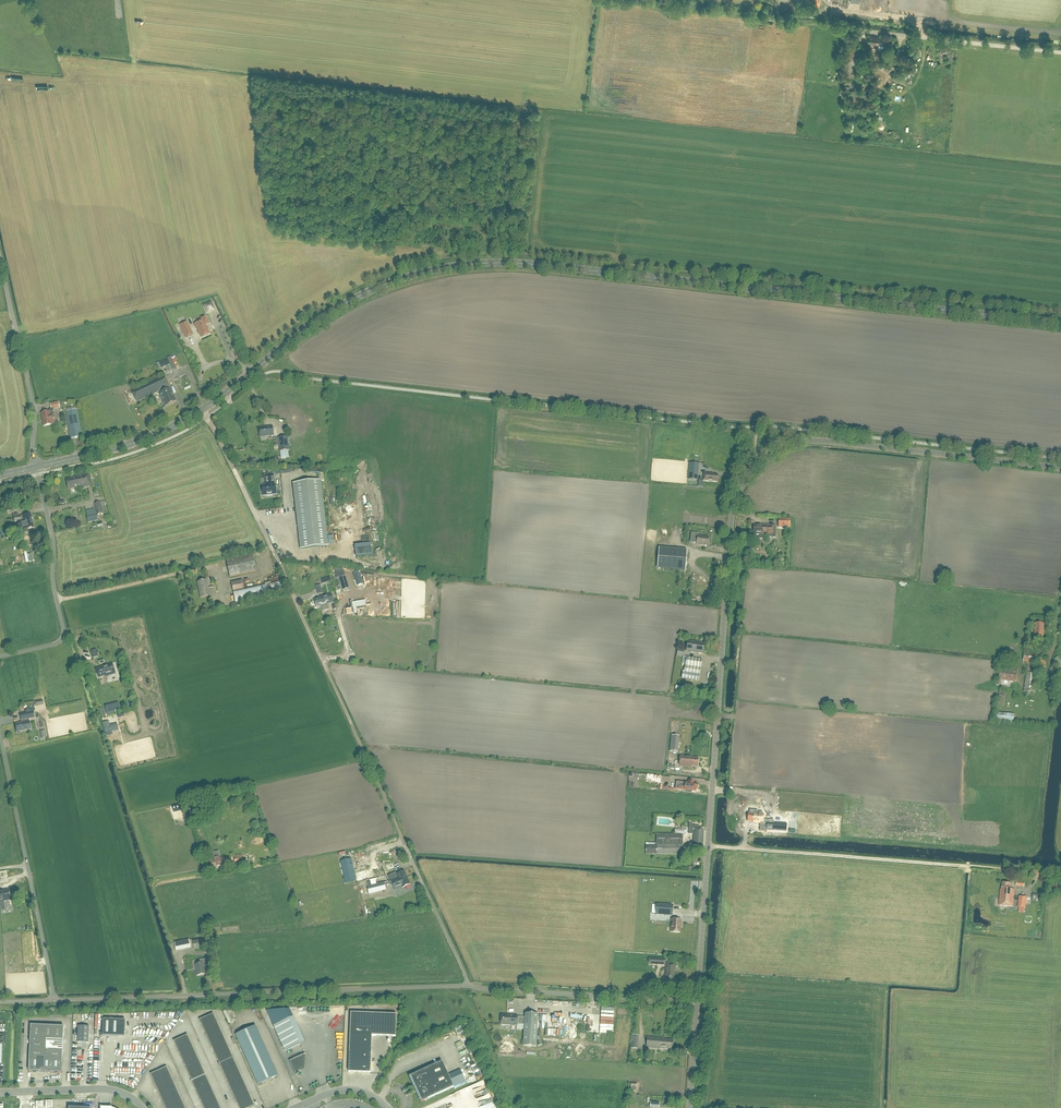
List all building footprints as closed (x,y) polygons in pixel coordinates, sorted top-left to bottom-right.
[(869,35),(868,43),(879,45),(879,44),(884,45),(885,37),(869,35)] [(907,66),(900,65),(900,68),(906,69),(906,73),(908,73),(909,71),(912,71),(912,67),(911,67),(912,60),(908,59),(907,66)] [(209,324),(206,317),(200,319),(201,322),(194,325),(197,330),(198,332),(199,335),(200,335),(202,338),(210,335),(206,326),(209,324)] [(187,330),(184,324),(180,326),(186,338),(193,335),(190,329),(187,330)] [(173,368),(200,355),(195,343),(167,357),(173,368)] [(159,392),(168,387),(169,387),(164,376),(132,392),(137,402),(159,392)] [(168,387),(159,392),(161,394),(160,394),(161,397),(160,397),(161,399),(162,399),(165,407),(176,402),(170,389),(169,390),(168,387)] [(52,425),(52,424),(56,423),(54,414),(53,412),(54,411),(54,410),(60,408),(59,403),(50,404),(51,410),(50,410),(49,412),(41,414),(44,427),(52,425)] [(81,438),(77,410),(66,412),(71,439),(81,438)] [(267,427),(259,428),(260,438),(274,436),(273,426),(267,427)] [(275,446),(279,446),(280,452),(289,451),(288,437),(274,439),(275,446)] [(689,464),(688,480),(696,481),(698,464),(689,464)] [(718,475),(712,475),(712,474),(703,473),(703,481),(717,482),(718,475)] [(78,489),(92,486),(90,474),(75,478),(75,479),(66,480),(69,491),(78,489)] [(274,485),(273,475),(266,476),(266,483),(267,483),(267,486),(262,487),(262,489),(261,489),(262,493),(263,493),(263,496),(267,495),(267,497),(272,496),(272,495),(276,494),(275,485),(274,485)] [(321,481),(293,484),(301,550),(328,546),(321,481)] [(104,502),(100,503),(94,504),(97,516),(107,513),(104,502)] [(6,508),(6,510),(7,515),(14,513),(13,508),(11,509),(11,507),(6,508)] [(24,523),(32,521),(31,514),(18,517),(18,514),(12,515),(14,523),(23,521),(24,523)] [(87,517),(89,524),(98,521),(96,514),(87,517)] [(778,527),(790,528),(790,520),(779,519),(778,527)] [(24,523),(17,524),(19,534),(28,533),(28,529),(34,528),(32,521),(24,523)] [(754,525),(753,532),(762,533),(762,535),(769,536),(769,538),(775,538),(776,526),(772,526),(754,525)] [(697,536),(696,544),(707,546),(708,538),(697,536)] [(659,549),(657,569),(685,571),(686,551),(659,549)] [(230,577),(256,572),(253,555),(226,561),(230,577)] [(363,585),(359,572),(353,574),(357,586),(363,585)] [(343,591),(349,589),(345,577),(339,578),(343,591)] [(201,598),(210,596),(207,581),(197,583),(201,598)] [(233,591),(245,589),(243,581),(231,583),(233,591)] [(236,604),(284,593),(281,581),(233,592),(236,604)] [(331,594),(314,599),(316,608),(321,606),(321,607),(326,605),(334,602),(331,594)] [(1035,636),(1043,637),(1044,624),(1035,624),(1035,636)] [(688,642),(686,651),(702,654),(704,644),(688,642)] [(1023,663),(1039,666),(1038,667),(1046,668),(1047,656),(1024,653),(1023,663)] [(686,657),(683,657),(682,664),(685,664),(683,679),(698,682),(701,660),(686,657)] [(103,668),(96,670),(98,678),(105,676),(105,677),(115,674),(112,664),(102,667),(103,668)] [(1015,683),(1017,669),(1001,667),(998,685),(1011,687),(1011,683),(1015,683)] [(1038,675),(1032,674),(1033,671),(1027,670),(1024,692),(1035,694),(1038,675)] [(105,706),(107,713),(120,710),(118,703),(105,706)] [(21,721),(34,719),(33,712),(19,715),(21,721)] [(998,722),(1015,722),(1015,714),(998,714),(998,722)] [(17,733),(31,730),(29,722),(15,725),(17,733)] [(697,767),(698,759),(692,758),(692,757),(680,756),(679,767),(691,768),(692,767),(697,767)] [(698,786),(697,786),(697,784),(693,784),(693,783),(688,782),(688,783),(676,782),(675,790),(684,791),(683,792),(686,792),(685,793),(691,793),(691,792),(696,792),(696,790),(697,790),(697,788),(698,787),(698,786)] [(753,823),(762,824),(763,814),(753,813),(753,814),(748,814),(747,822),(753,822),(753,823)] [(776,822),(767,822),(767,827),(778,827),(778,822),(782,822),(782,818),(776,818),(776,822)] [(693,849),(702,850),(703,831),(694,830),(693,849)] [(683,855),(683,835),(656,835),(656,845),(646,845),(646,855),(657,855),(683,855)] [(253,863),(252,853),(234,856),(235,866),(253,863)] [(224,858),(219,859),(219,854),(214,855),(215,860),(210,861),(212,870),(225,867),(224,858)] [(356,881),(351,859),(340,862),(345,883),(356,881)] [(358,881),(363,879),(374,877),(372,869),(356,872),(358,881)] [(407,878),(404,871),(397,875),(396,874),(395,873),(388,876),(392,885),(407,878)] [(410,885),(407,878),(392,885),(394,888),(401,885),(402,888),(410,885)] [(384,883),(376,885),(367,887),(369,895),(386,890),(384,883)] [(1002,883),(1001,890),(999,906),(1012,907),(1014,890),(1011,890),(1011,884),(1002,883)] [(0,892),(0,902),(10,901),(8,890),(0,892)] [(1043,902),(1043,895),(1033,894),(1032,902),(1043,902)] [(1019,897),(1018,908),(1025,908),(1026,897),(1019,897)] [(672,917),(673,905),(656,904),(655,915),(672,917)] [(670,933),(680,933),(681,920),(671,919),(670,933)] [(193,941),(194,949),(206,947),(205,939),(193,941)] [(189,940),(174,943),(176,951),(190,948),(189,940)] [(204,966),(207,966),(206,959),(199,960),(200,964),(195,965),(197,976),(205,975),(204,966)] [(665,983),(674,984),(675,966),(666,965),(665,983)] [(288,1020),(289,1020),(291,1019),(290,1011),(267,1012),(273,1026),(288,1020)] [(351,1013),(349,1050),(348,1072),(370,1073),(372,1036),(395,1037),(396,1015),(351,1013)] [(199,1020),(239,1107),(250,1107),(255,1106),(213,1014),(199,1020)] [(501,1025),(517,1026),(516,1029),(524,1030),(523,1047),(536,1048),(538,1015),(525,1014),(525,1018),(517,1017),(517,1016),(510,1016),(502,1016),(501,1025)] [(103,1020),(103,1036),(125,1037),(125,1021),(103,1020)] [(30,1029),(30,1040),(41,1041),(42,1026),(34,1026),(31,1026),(31,1029),(30,1029)] [(42,1026),(41,1041),(47,1041),(52,1041),(53,1027),(42,1026)] [(78,1026),(78,1043),(88,1043),(89,1027),(78,1026)] [(235,1035),(247,1060),(267,1051),(256,1026),(235,1035)] [(60,1027),(53,1027),(52,1041),(63,1042),(64,1031),(64,1027),(60,1027)] [(173,1041),(203,1107),(220,1107),(187,1035),(173,1041)] [(646,1048),(660,1049),(672,1050),(673,1040),(664,1039),(647,1037),(646,1048)] [(47,1041),(41,1041),(30,1040),(30,1049),(46,1050),(47,1041)] [(52,1041),(47,1041),(46,1050),(63,1050),(63,1042),(52,1041)] [(46,1058),(46,1050),(30,1049),(29,1058),(46,1058)] [(63,1050),(46,1050),(46,1058),(51,1059),(51,1073),(58,1073),(62,1073),(62,1070),(63,1050)] [(267,1051),(247,1060),(258,1085),(278,1076),(267,1051)] [(289,1061),(295,1074),(294,1072),(303,1068),(304,1055),(306,1054),(289,1061)] [(32,1072),(51,1073),(51,1059),(46,1058),(29,1058),(29,1068),(29,1072),(32,1072)] [(442,1062),(410,1076),(414,1086),(413,1087),(416,1093),(417,1092),(422,1102),(453,1087),(442,1062)] [(150,1075),(165,1107),(185,1107),(167,1067),(150,1075)] [(466,1096),(488,1087),(484,1080),(463,1089),(466,1096)] [(263,1098),(265,1105),(274,1102),(271,1095),(263,1098)]
